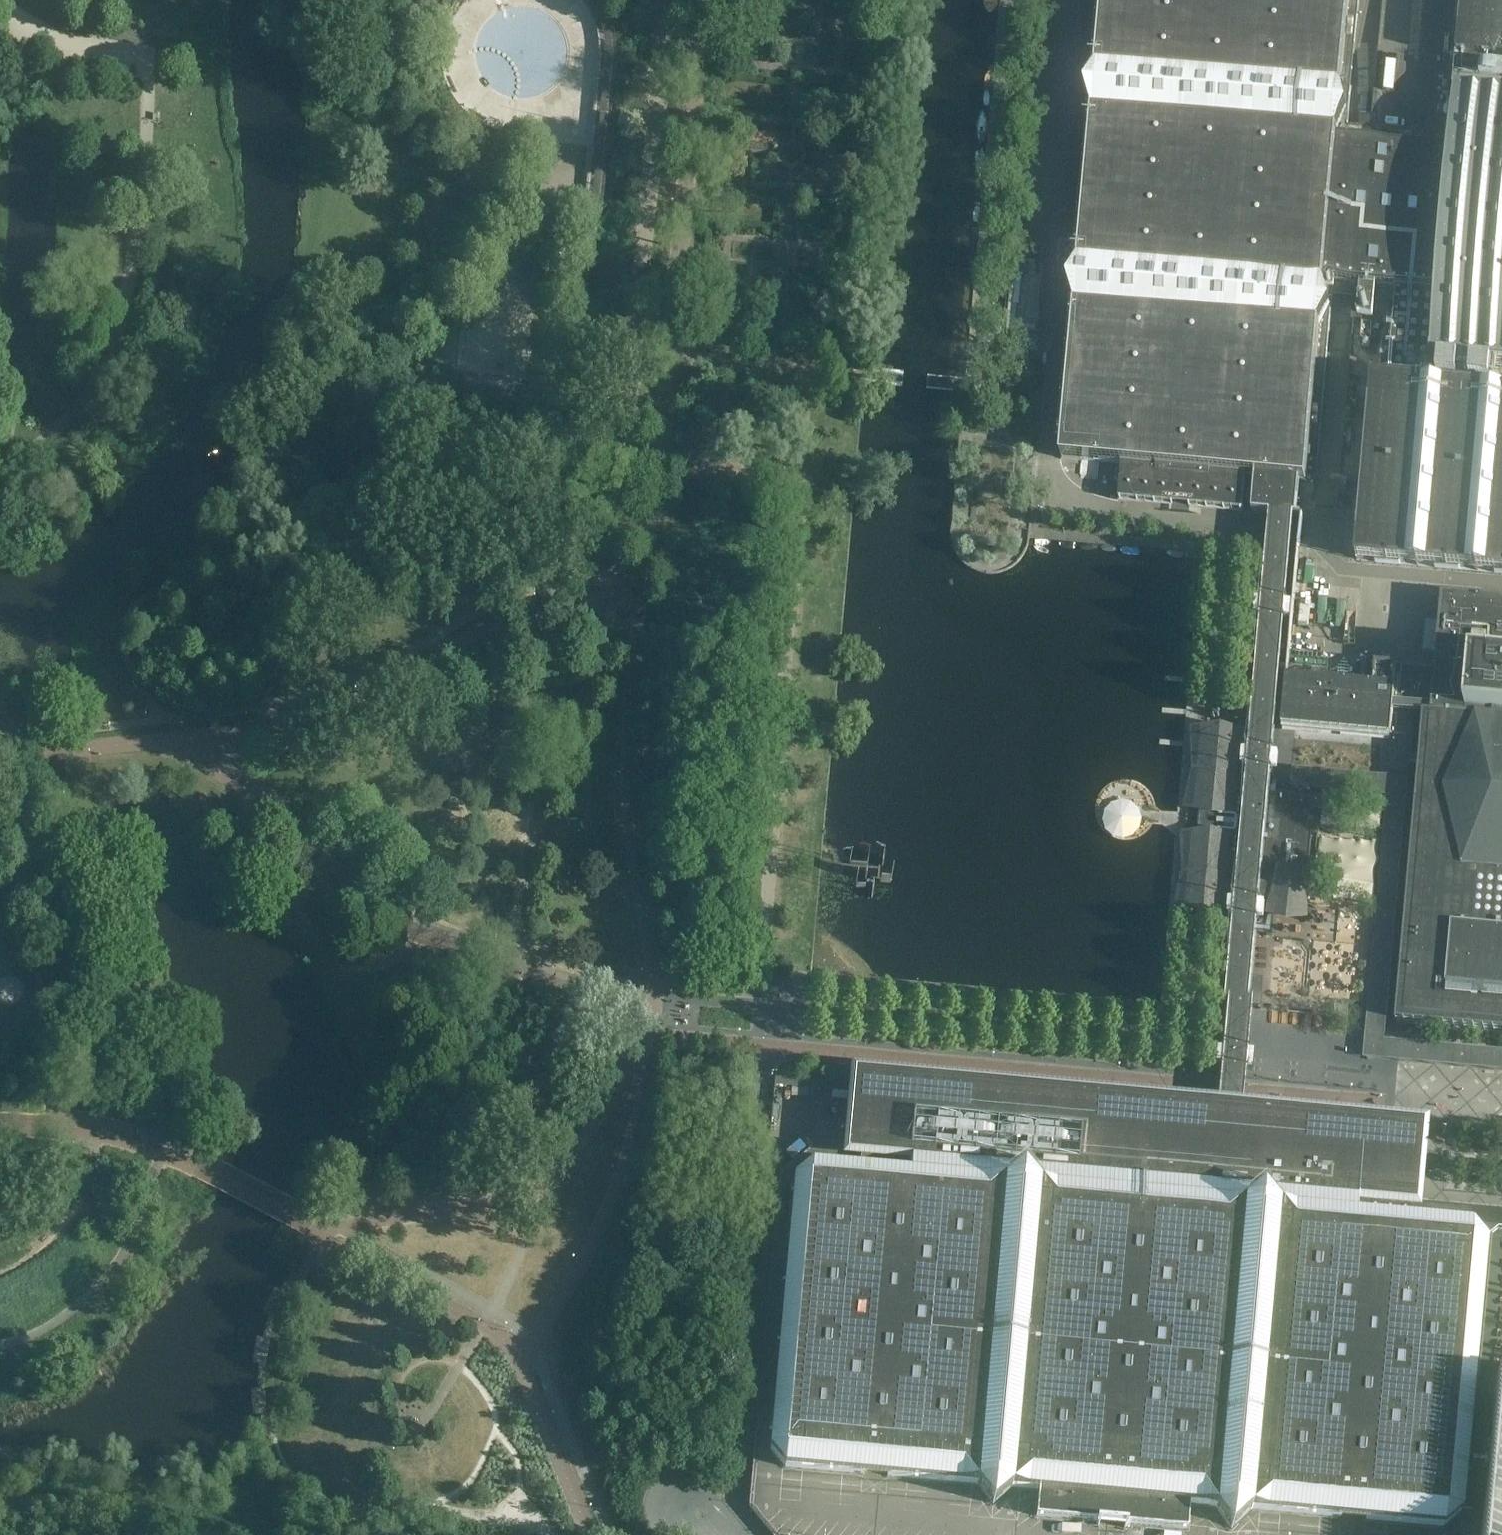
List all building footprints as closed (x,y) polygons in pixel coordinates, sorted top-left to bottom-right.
[(1461,55),(1458,55),(1455,84),(1458,84),(1453,148),(1404,143),(1404,137),(1387,135),(1386,141),(1337,137),(1338,126),(1359,102),(1343,78),(1350,0),(1103,0),(1098,56),(1079,78),(1093,105),(1080,252),(1061,273),(1076,299),(1062,458),(1121,464),(1118,499),(1243,511),(1246,475),(1255,476),(1252,513),(1271,514),(1295,516),(1300,481),(1306,482),(1309,456),(1310,456),(1311,448),(1309,447),(1321,322),(1341,297),(1325,273),(1325,269),(1362,272),(1359,305),(1374,306),(1377,274),(1396,276),(1387,376),(1374,375),(1357,559),(1375,560),(1375,563),(1400,565),(1400,562),(1435,566),(1435,568),(1460,570),(1460,568),(1495,571),(1495,573),(1501,574),(1501,0),(1466,0),(1461,55)] [(1216,1116),(1240,1118),(1241,1103),(1244,1070),(1250,1071),(1252,1054),(1246,1054),(1246,1048),(1250,1006),(1250,1004),(1257,933),(1257,931),(1257,928),(1258,920),(1264,921),(1265,905),(1259,904),(1295,516),(1271,514),(1235,902),(1230,902),(1229,918),(1234,918),(1226,1002),(1226,1004),(1222,1046),(1222,1052),(1216,1051),(1215,1068),(1220,1068),(1217,1101),(1216,1116)] [(1442,595),(1434,673),(1398,669),(1392,736),(1389,769),(1409,770),(1410,763),(1423,764),(1397,1006),(1396,1021),(1501,1031),(1501,600),(1442,595)] [(1392,736),(1398,669),(1398,668),(1375,666),(1374,677),(1375,677),(1375,685),(1286,677),(1281,726),(1392,736)] [(1199,813),(1200,810),(1195,810),(1202,730),(1240,734),(1239,749),(1244,750),(1246,732),(1221,726),(1191,727),(1192,769),(1183,809),(1199,813)] [(1310,858),(1316,796),(1277,792),(1270,792),(1272,777),(1272,773),(1258,771),(1256,771),(1245,770),(1247,750),(1244,750),(1239,749),(1240,734),(1202,730),(1195,810),(1200,810),(1199,813),(1198,831),(1198,833),(1193,832),(1186,906),(1224,910),(1225,896),(1228,897),(1271,900),(1274,901),(1273,914),(1303,917),(1307,871),(1309,872),(1310,858)] [(1384,1040),(1409,770),(1389,769),(1388,776),(1293,768),(1291,787),(1387,796),(1363,1058),(1501,1071),(1501,1051),(1384,1040)] [(1228,897),(1225,896),(1224,910),(1186,906),(1193,832),(1198,833),(1198,831),(1181,832),(1182,871),(1175,905),(1204,914),(1227,912),(1228,897)] [(1273,914),(1274,901),(1271,900),(1270,916),(1287,922),(1308,919),(1307,871),(1303,917),(1273,914)] [(1459,1516),(1468,1410),(1476,1410),(1492,1231),(1469,1229),(1355,1219),(1355,1210),(1356,1200),(1420,1206),(1428,1120),(1241,1103),(1240,1118),(1216,1116),(1217,1101),(850,1067),(842,1152),(811,1149),(778,1176),(777,1190),(775,1217),(773,1232),(770,1271),(768,1289),(750,1494),(748,1509),(765,1529),(770,1534),(1457,1534),(1459,1516)] [(1494,1390),(1492,1412),(1482,1518),(1480,1534),(1501,1534),(1501,1391),(1494,1390)]
